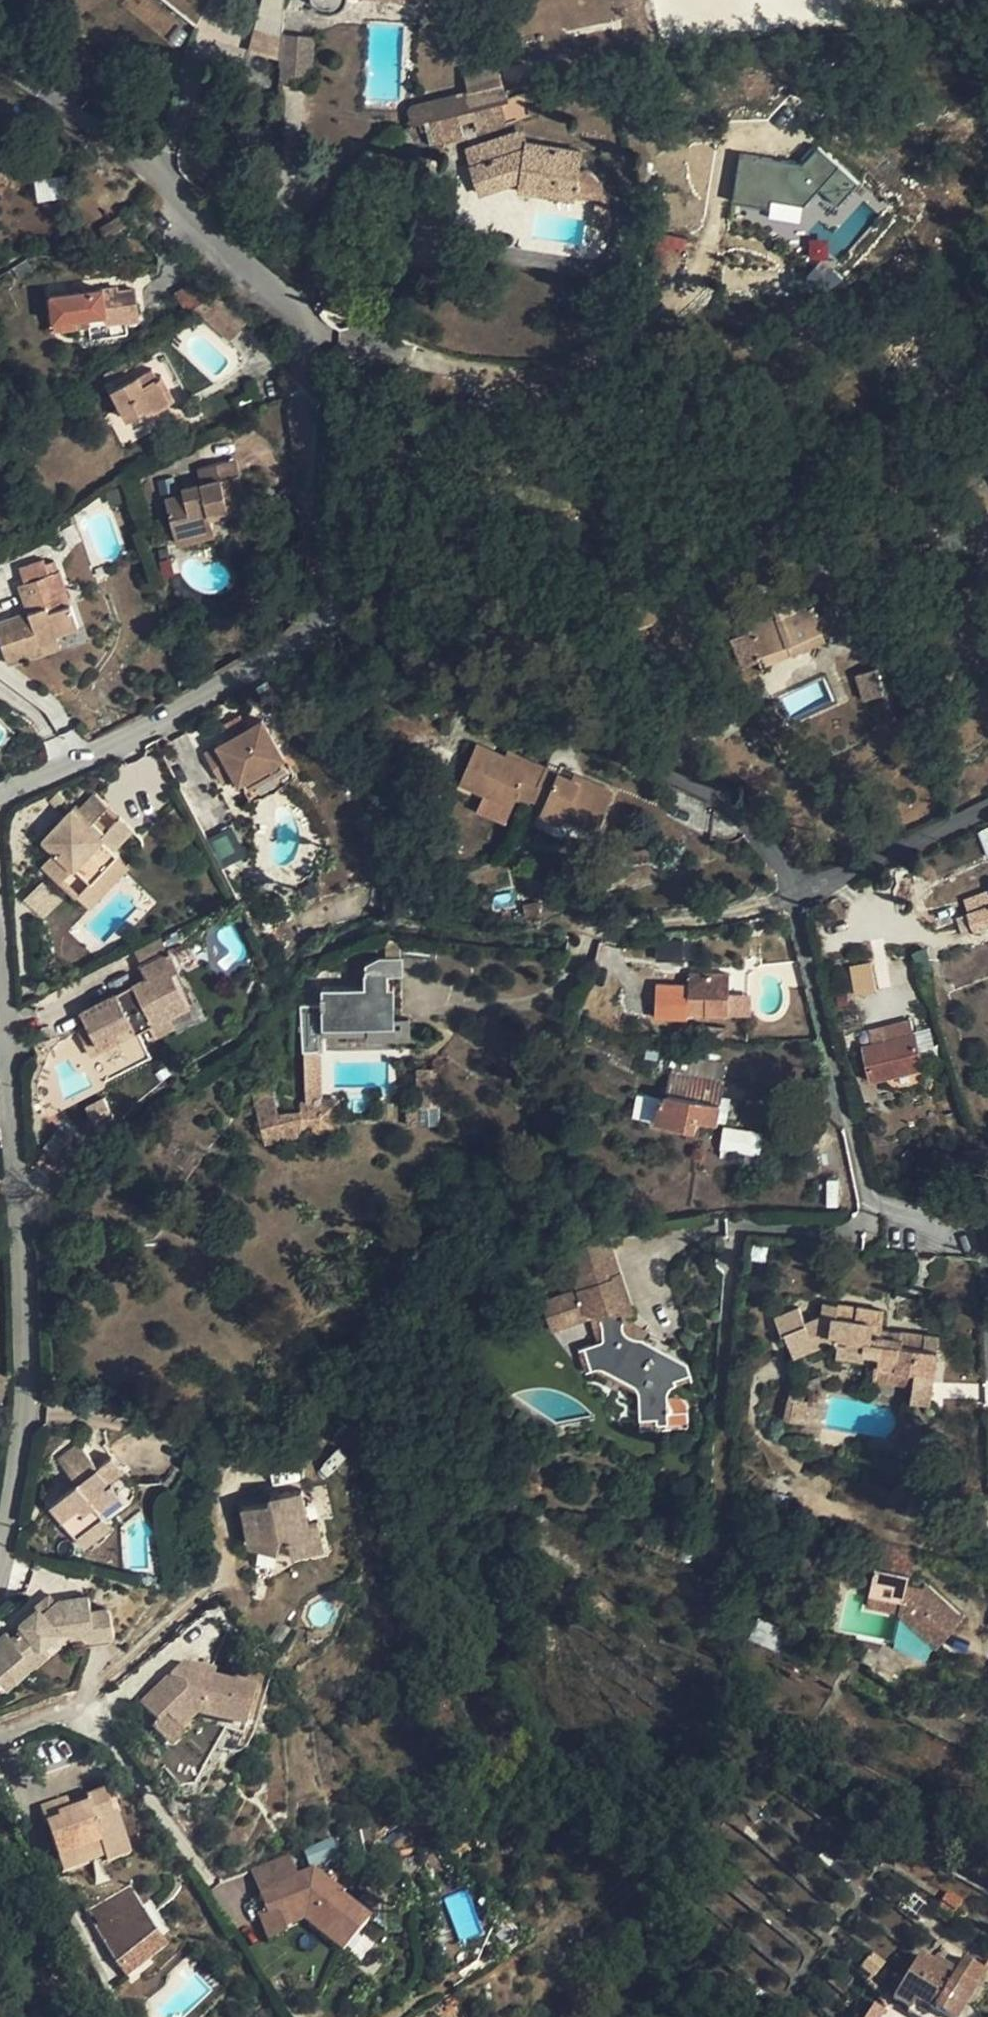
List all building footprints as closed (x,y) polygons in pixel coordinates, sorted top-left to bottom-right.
[(284,0),(262,0),(252,41),(249,51),(270,56),(284,0)] [(311,1),(311,2),(311,4),(311,5),(311,6),(311,7),(312,7),(312,9),(315,11),(319,13),(323,13),(328,13),(332,14),(337,12),(342,9),(345,6),(347,3),(347,0),(311,0),(311,1)] [(317,36),(284,33),(280,83),(312,84),(317,36)] [(489,67),(495,83),(502,81),(495,65),(489,67)] [(415,103),(411,124),(426,120),(460,113),(475,108),(500,103),(510,100),(502,81),(495,83),(415,103)] [(500,103),(475,108),(479,123),(503,117),(500,103)] [(544,113),(542,103),(528,107),(530,116),(544,113)] [(460,113),(426,120),(432,145),(466,137),(460,113)] [(480,145),(486,163),(525,149),(526,143),(523,135),(520,129),(480,145)] [(481,193),(520,180),(539,182),(538,192),(576,198),(577,197),(581,170),(583,152),(526,143),(525,149),(486,163),(472,168),(481,193)] [(587,171),(581,170),(577,197),(596,199),(610,201),(609,195),(608,190),(605,185),(602,182),(599,179),(597,177),(595,176),(593,174),(591,173),(590,172),(588,171),(587,171)] [(539,182),(520,180),(518,190),(538,192),(539,182)] [(835,186),(803,195),(807,212),(808,213),(839,206),(835,186)] [(807,212),(803,195),(780,200),(785,218),(807,212)] [(610,201),(596,199),(593,227),(608,229),(611,201),(610,201)] [(217,293),(206,277),(202,275),(175,293),(188,313),(193,309),(217,293)] [(56,330),(76,327),(75,319),(89,317),(106,315),(107,325),(140,320),(136,289),(119,291),(107,292),(107,289),(52,295),(56,330)] [(75,319),(76,327),(91,325),(89,317),(75,319)] [(153,369),(140,375),(145,385),(158,377),(153,369)] [(145,385),(140,375),(113,390),(129,419),(145,411),(153,406),(155,410),(172,402),(159,377),(158,377),(145,385)] [(147,415),(155,410),(153,406),(145,411),(147,415)] [(169,497),(177,539),(214,530),(211,515),(230,511),(229,509),(247,505),(236,459),(235,460),(200,467),(203,482),(182,487),(184,493),(169,497)] [(215,537),(214,530),(177,539),(179,546),(215,537)] [(41,578),(20,585),(29,611),(30,615),(22,619),(20,614),(0,621),(0,638),(9,664),(62,646),(59,636),(80,628),(71,604),(49,611),(44,594),(66,586),(61,570),(41,578)] [(17,578),(20,585),(41,578),(38,570),(17,578)] [(743,622),(758,656),(787,643),(792,655),(827,641),(825,636),(840,631),(826,596),(779,615),(776,608),(743,622)] [(787,643),(758,656),(763,667),(792,655),(787,643)] [(271,686),(268,681),(257,687),(260,692),(271,686)] [(271,686),(260,692),(258,694),(262,706),(278,698),(271,686)] [(226,723),(234,737),(248,729),(240,715),(226,723)] [(248,729),(234,737),(218,746),(205,753),(222,783),(235,775),(240,782),(282,759),(284,758),(263,720),(248,729)] [(544,771),(505,755),(477,743),(460,783),(513,806),(516,800),(530,806),(532,800),(544,771)] [(507,751),(505,755),(544,771),(546,767),(507,751)] [(288,769),(282,759),(240,782),(246,793),(288,769)] [(615,791),(582,777),(580,781),(573,778),(558,771),(558,772),(546,767),(544,771),(532,800),(544,805),(540,813),(563,823),(565,818),(597,832),(615,791)] [(575,773),(573,778),(580,781),(582,777),(575,773)] [(169,788),(179,807),(188,802),(178,783),(169,788)] [(92,883),(118,855),(112,850),(132,828),(121,817),(106,832),(94,822),(109,805),(100,797),(84,813),(77,807),(46,839),(57,850),(44,863),(62,881),(75,867),(91,882),(92,883)] [(130,867),(118,855),(92,883),(91,882),(78,896),(91,908),(130,867)] [(63,899),(42,879),(23,899),(44,919),(63,899)] [(965,899),(971,912),(958,917),(966,936),(987,927),(987,890),(965,899)] [(523,904),(525,915),(540,912),(539,901),(523,904)] [(140,963),(146,977),(150,983),(137,990),(133,992),(134,994),(121,1001),(118,994),(117,993),(82,1011),(88,1024),(103,1052),(123,1041),(119,1031),(132,1023),(137,1033),(150,1026),(156,1038),(176,1027),(170,1015),(191,1004),(174,971),(181,967),(170,947),(140,963)] [(303,1052),(305,1052),(319,1052),(325,1052),(324,1028),(395,1027),(394,973),(406,972),(406,957),(380,957),(367,964),(367,974),(365,974),(365,988),(323,989),(323,1007),(302,1008),(303,1052)] [(854,965),(861,992),(875,988),(869,961),(854,965)] [(851,997),(848,965),(831,967),(834,998),(851,997)] [(730,973),(690,973),(690,1014),(729,1014),(730,995),(730,973)] [(135,985),(118,994),(121,1001),(134,994),(133,992),(137,990),(150,983),(146,977),(134,983),(135,985)] [(748,995),(730,995),(729,1014),(748,1014),(748,995)] [(866,1047),(874,1079),(923,1067),(915,1035),(911,1019),(909,1019),(884,1025),(888,1041),(866,1047)] [(92,1057),(103,1052),(88,1024),(77,1030),(92,1057)] [(309,1103),(321,1102),(321,1101),(319,1052),(305,1052),(309,1103)] [(671,1072),(724,1081),(727,1063),(675,1053),(671,1072)] [(666,1098),(660,1097),(657,1113),(655,1120),(695,1127),(697,1117),(716,1121),(724,1081),(671,1072),(666,1098)] [(637,1107),(657,1113),(660,1097),(641,1092),(637,1107)] [(341,1100),(321,1101),(321,1102),(321,1113),(321,1123),(341,1122),(341,1100)] [(310,1113),(321,1113),(321,1102),(309,1103),(310,1113)] [(720,1154),(759,1153),(759,1129),(720,1130),(720,1154)] [(81,1144),(63,1130),(48,1149),(66,1164),(81,1144)] [(585,1266),(615,1256),(608,1237),(563,1252),(567,1265),(583,1260),(585,1266)] [(567,1265),(575,1288),(586,1321),(590,1319),(595,1317),(600,1319),(602,1323),(602,1325),(603,1339),(603,1340),(601,1341),(598,1342),(584,1346),(592,1370),(595,1369),(600,1367),(602,1368),(603,1368),(604,1368),(634,1385),(635,1386),(637,1388),(637,1389),(638,1391),(639,1395),(640,1417),(640,1430),(655,1430),(660,1430),(667,1429),(669,1429),(669,1420),(669,1412),(672,1411),(673,1409),(672,1407),(670,1401),(668,1399),(667,1393),(668,1390),(670,1387),(673,1386),(675,1385),(674,1380),(691,1375),(687,1364),(642,1339),(640,1339),(633,1338),(629,1337),(626,1334),(624,1331),(622,1328),(623,1324),(623,1321),(624,1320),(626,1318),(628,1315),(634,1314),(621,1272),(620,1272),(615,1256),(585,1266),(583,1260),(567,1265)] [(586,1321),(575,1288),(542,1300),(553,1331),(586,1321)] [(837,1347),(877,1353),(881,1328),(884,1311),(824,1302),(822,1316),(805,1323),(799,1308),(775,1317),(782,1334),(785,1333),(794,1356),(828,1343),(837,1347)] [(595,1317),(590,1319),(598,1342),(601,1341),(603,1340),(603,1339),(602,1325),(602,1323),(600,1319),(595,1317)] [(640,1339),(642,1339),(647,1331),(626,1318),(624,1320),(623,1321),(623,1324),(622,1328),(624,1331),(626,1334),(629,1337),(633,1338),(640,1339)] [(901,1331),(881,1328),(877,1353),(875,1364),(872,1381),(874,1381),(877,1365),(915,1370),(913,1386),(911,1401),(929,1404),(939,1337),(925,1335),(924,1341),(900,1337),(901,1331)] [(924,1341),(925,1335),(901,1331),(900,1337),(924,1341)] [(586,1372),(592,1370),(584,1346),(579,1348),(586,1372)] [(835,1358),(875,1364),(877,1353),(837,1347),(835,1358)] [(874,1381),(913,1386),(915,1370),(877,1365),(874,1381)] [(595,1369),(638,1391),(637,1389),(637,1388),(635,1386),(634,1385),(604,1368),(603,1368),(602,1368),(600,1367),(595,1369)] [(9,1375),(0,1372),(0,1404),(1,1404),(9,1377),(9,1375)] [(693,1379),(691,1375),(674,1380),(675,1385),(693,1379)] [(789,1388),(784,1417),(811,1422),(815,1400),(803,1398),(804,1391),(789,1388)] [(811,1422),(784,1417),(780,1438),(806,1444),(811,1422)] [(109,1480),(123,1470),(112,1455),(98,1467),(79,1444),(58,1460),(77,1483),(51,1504),(82,1543),(109,1522),(100,1510),(97,1506),(117,1490),(109,1480)] [(131,1479),(123,1470),(109,1480),(117,1490),(131,1479)] [(120,1494),(117,1490),(97,1506),(100,1510),(120,1494)] [(250,1545),(279,1550),(281,1537),(290,1537),(293,1552),(325,1546),(319,1520),(310,1522),(303,1490),(270,1496),(271,1502),(242,1508),(250,1545)] [(109,1522),(82,1543),(85,1547),(112,1525),(109,1522)] [(279,1550),(293,1552),(290,1537),(281,1537),(279,1550)] [(908,1578),(915,1549),(880,1541),(870,1591),(902,1597),(899,1611),(937,1645),(962,1616),(926,1583),(922,1586),(907,1582),(908,1578)] [(866,1605),(899,1611),(902,1597),(870,1591),(866,1605)] [(36,1606),(39,1609),(40,1610),(44,1615),(57,1602),(51,1595),(50,1594),(49,1594),(40,1602),(36,1606)] [(0,1639),(0,1658),(17,1678),(48,1653),(42,1645),(43,1645),(58,1632),(57,1631),(70,1629),(71,1634),(88,1632),(89,1638),(115,1634),(111,1610),(110,1609),(109,1608),(108,1608),(106,1607),(92,1610),(89,1595),(59,1601),(57,1602),(44,1615),(40,1610),(39,1609),(39,1610),(23,1622),(23,1623),(23,1624),(26,1627),(13,1638),(8,1632),(0,1639)] [(770,1647),(778,1627),(758,1619),(751,1640),(770,1647)] [(17,1678),(0,1658),(0,1680),(7,1688),(17,1678)] [(184,1664),(167,1680),(211,1692),(213,1680),(214,1673),(184,1664)] [(167,1680),(141,1705),(158,1723),(160,1725),(168,1718),(180,1730),(197,1714),(246,1729),(256,1692),(213,1680),(211,1692),(167,1680)] [(160,1725),(158,1723),(152,1728),(173,1749),(186,1736),(180,1730),(168,1718),(160,1725)] [(40,1808),(47,1827),(59,1822),(55,1812),(70,1806),(72,1813),(88,1807),(85,1800),(88,1800),(86,1792),(40,1808)] [(103,1794),(88,1800),(85,1800),(88,1807),(72,1813),(70,1806),(55,1812),(59,1822),(47,1827),(63,1874),(106,1859),(108,1863),(131,1855),(117,1816),(112,1817),(103,1794)] [(250,1870),(258,1892),(298,1878),(289,1856),(250,1870)] [(313,1872),(298,1878),(258,1892),(265,1910),(267,1916),(279,1912),(285,1928),(307,1921),(344,1953),(369,1923),(341,1899),(343,1897),(313,1872)] [(132,1884),(86,1914),(116,1961),(123,1958),(154,1918),(132,1884)] [(942,1902),(956,1911),(963,1900),(948,1891),(942,1902)] [(949,1922),(956,1911),(942,1902),(934,1913),(949,1922)] [(267,1916),(265,1910),(257,1913),(268,1941),(287,1933),(285,1928),(279,1912),(267,1916)] [(884,1963),(872,1953),(861,1967),(873,1977),(884,1963)] [(942,2016),(958,2016),(986,1970),(966,1958),(957,1973),(935,1959),(934,1963),(919,1954),(892,2001),(911,2012),(917,2002),(942,2016)] [(917,2002),(911,2012),(910,2014),(915,2016),(942,2016),(917,2002)]
